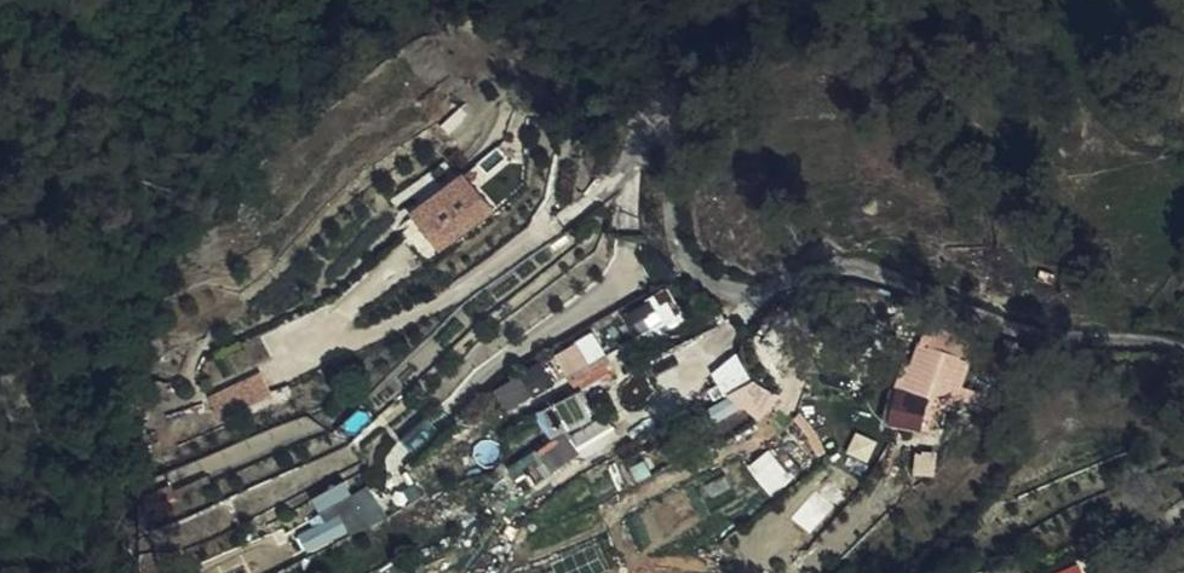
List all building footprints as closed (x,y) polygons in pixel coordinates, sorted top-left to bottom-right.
[(514,199),(497,178),(474,196),(491,217),(514,199)] [(451,188),(458,196),(466,190),(459,181),(451,188)] [(442,208),(428,218),(425,220),(445,247),(477,223),(458,196),(451,188),(434,199),(442,208)] [(421,210),(428,218),(442,208),(434,199),(421,210)] [(643,334),(662,323),(650,303),(631,315),(643,334)] [(925,340),(969,354),(976,334),(931,319),(925,340)] [(556,357),(573,384),(591,374),(576,346),(556,357)] [(713,368),(727,390),(753,374),(740,352),(713,368)] [(591,374),(573,384),(579,396),(617,374),(612,366),(610,368),(607,364),(591,374)] [(533,398),(555,384),(542,365),(520,378),(533,398)] [(221,418),(274,397),(263,370),(210,390),(221,418)] [(763,415),(780,395),(757,385),(745,398),(763,415)] [(939,430),(946,397),(900,388),(893,422),(939,430)] [(536,486),(555,473),(541,453),(521,465),(536,486)] [(339,513),(348,530),(369,519),(356,496),(334,508),(337,515),(339,513)] [(319,546),(348,530),(339,513),(337,515),(329,519),(321,524),(310,530),(311,532),(319,546)] [(321,524),(329,519),(326,513),(317,518),(321,524)] [(311,551),(319,546),(311,532),(303,537),(311,551)] [(1086,562),(1052,572),(1089,572),(1086,562)]
